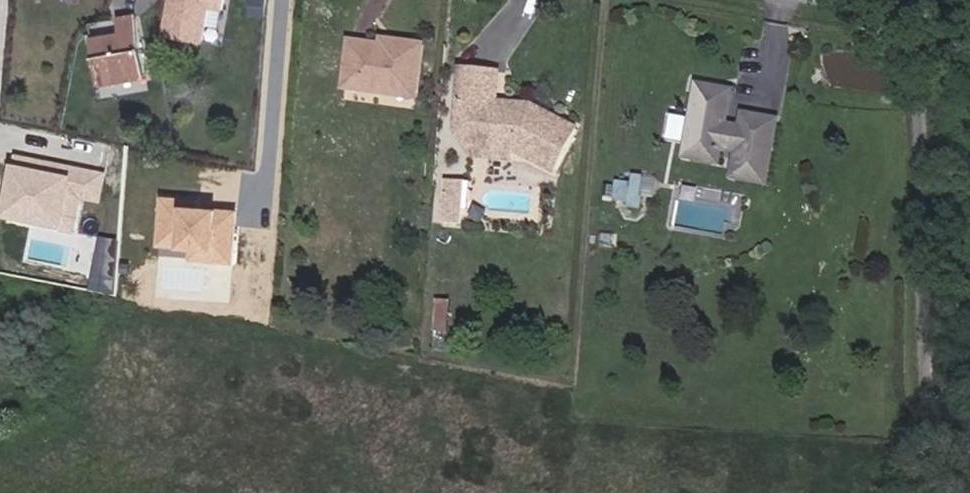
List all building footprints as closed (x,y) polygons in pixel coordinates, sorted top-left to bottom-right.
[(160,34),(202,42),(209,8),(222,11),(224,0),(166,0),(160,34)] [(119,16),(92,22),(95,34),(122,29),(119,16)] [(146,76),(137,17),(121,19),(123,35),(94,40),(102,85),(146,76)] [(397,48),(398,42),(383,40),(382,46),(397,48)] [(416,99),(423,45),(398,42),(397,48),(382,46),(351,41),(344,89),(416,99)] [(579,130),(532,105),(498,103),(480,101),(482,72),(462,70),(457,130),(463,142),(512,146),(511,153),(519,153),(557,173),(579,130)] [(498,103),(500,73),(482,72),(480,101),(498,103)] [(729,104),(731,90),(699,84),(696,98),(729,104)] [(767,177),(777,125),(744,119),(743,127),(725,124),(729,104),(696,98),(686,151),(719,157),(721,146),(738,150),(734,171),(767,177)] [(777,125),(778,120),(745,114),(744,119),(777,125)] [(511,153),(512,146),(463,142),(471,156),(511,160),(511,153)] [(718,163),(719,157),(686,151),(685,157),(718,163)] [(10,156),(0,212),(0,221),(73,234),(79,202),(99,206),(105,174),(10,156)] [(766,184),(767,177),(734,171),(732,177),(766,184)] [(639,207),(643,179),(642,178),(632,177),(631,182),(619,181),(616,200),(629,202),(629,206),(639,207)] [(461,225),(464,182),(445,181),(441,223),(461,225)] [(196,198),(158,195),(155,246),(188,248),(187,260),(233,263),(236,210),(215,208),(215,206),(196,205),(196,198)] [(41,268),(44,253),(29,250),(26,265),(41,268)] [(447,332),(450,302),(437,301),(435,331),(447,332)]
